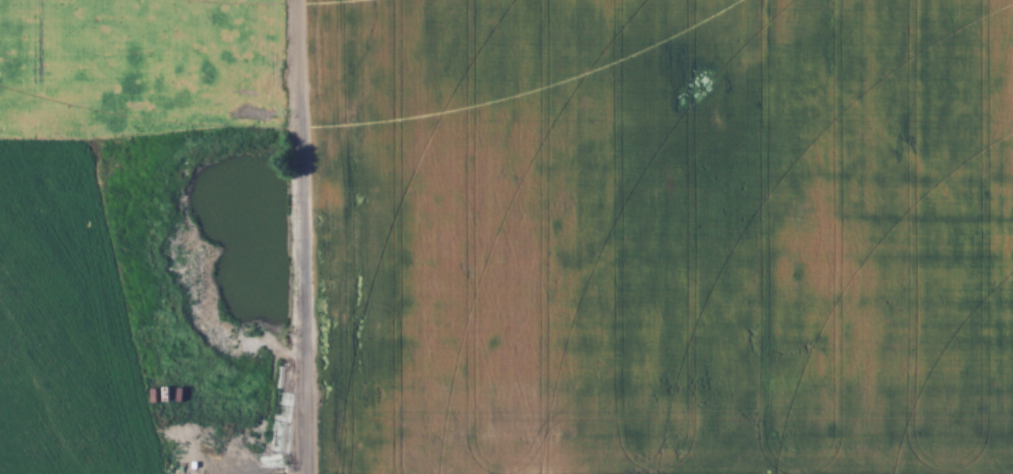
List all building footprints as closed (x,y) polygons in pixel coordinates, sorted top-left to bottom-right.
[(157,345),(157,330),(144,330),(144,345),(157,345)] [(290,390),(291,369),(282,369),(281,390),(290,390)]
